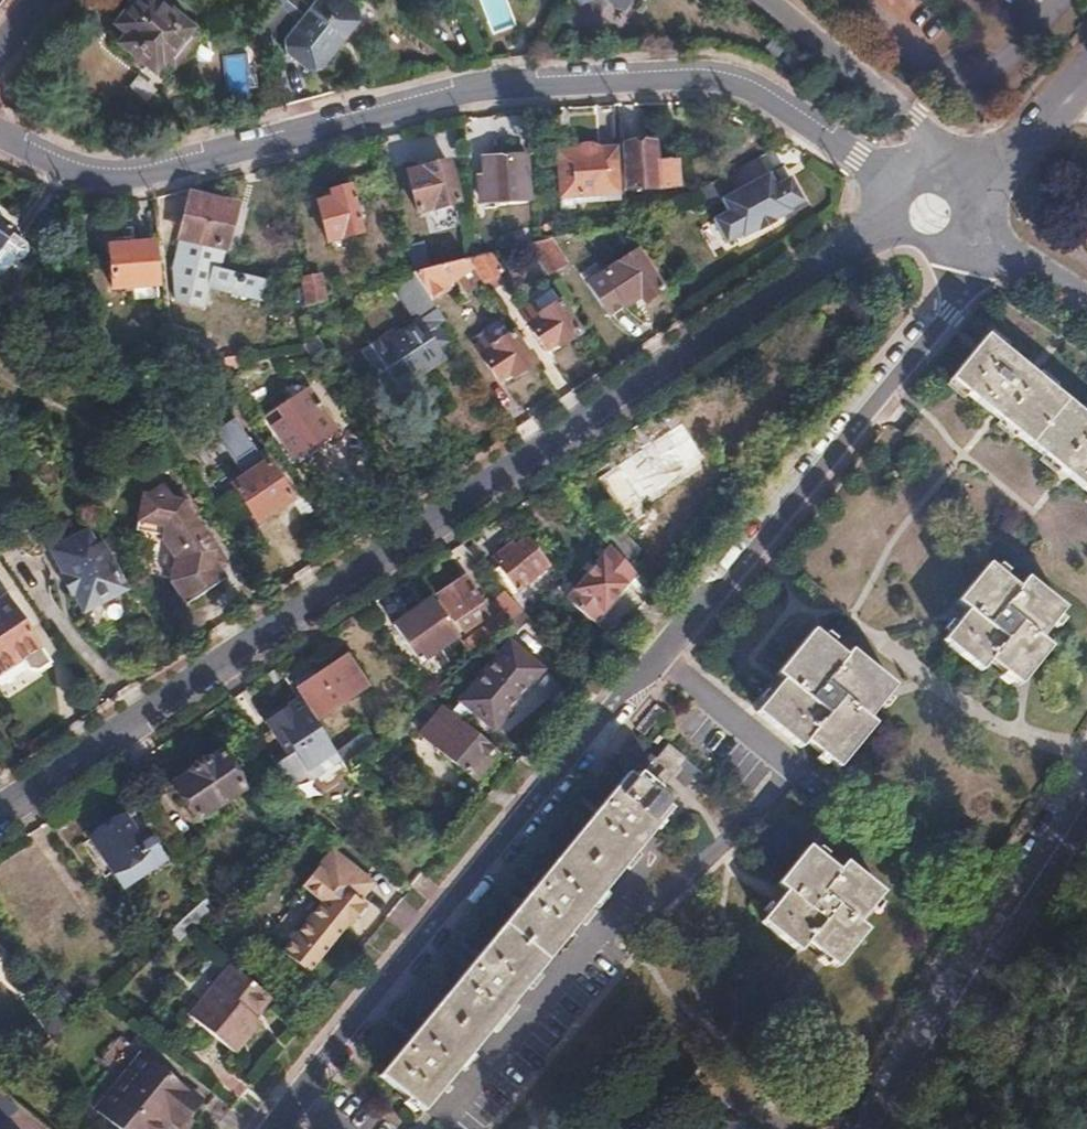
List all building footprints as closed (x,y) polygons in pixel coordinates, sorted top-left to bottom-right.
[(117,22),(129,31),(120,43),(154,69),(162,59),(166,61),(168,59),(177,65),(201,35),(192,28),(194,26),(163,0),(129,0),(128,1),(131,4),(117,22)] [(286,40),(287,52),(310,70),(323,68),(362,20),(359,8),(350,0),(318,0),(286,40)] [(655,141),(621,143),(624,188),(677,186),(675,161),(656,162),(655,141)] [(577,166),(561,167),(564,209),(576,208),(575,197),(618,193),(616,149),(599,150),(596,147),(589,144),(582,147),(576,153),(577,166)] [(527,155),(482,158),(484,181),(486,203),(530,201),(527,155)] [(447,160),(408,172),(418,210),(458,199),(447,160)] [(773,172),(768,174),(776,186),(780,184),(773,172)] [(728,211),(713,219),(726,244),(740,236),(742,240),(790,215),(788,211),(804,203),(791,178),(780,184),(776,186),(768,174),(731,194),(722,199),(728,211)] [(722,175),(695,189),(705,207),(722,199),(731,194),(722,175)] [(329,192),(315,196),(327,243),(361,233),(347,181),(327,187),(329,192)] [(484,181),(467,182),(469,204),(486,203),(484,181)] [(193,195),(183,237),(226,248),(236,206),(193,195)] [(25,248),(10,236),(13,233),(0,223),(0,279),(25,248)] [(538,240),(525,244),(546,274),(565,263),(548,238),(538,240)] [(424,240),(406,244),(414,272),(431,267),(424,240)] [(152,245),(111,248),(114,289),(134,288),(135,300),(157,298),(152,245)] [(604,268),(586,280),(606,309),(622,298),(628,305),(640,297),(644,302),(664,289),(638,251),(606,272),(604,268)] [(472,257),(469,258),(491,290),(504,281),(499,274),(502,272),(489,253),(472,257)] [(431,267),(414,272),(433,300),(447,290),(444,286),(460,277),(470,291),(483,282),(467,258),(431,267)] [(215,269),(210,287),(264,299),(268,282),(215,269)] [(389,334),(360,353),(387,396),(402,386),(398,379),(417,367),(422,373),(440,361),(433,349),(444,342),(434,328),(446,320),(433,300),(414,272),(392,286),(416,322),(392,339),(389,334)] [(321,274),(303,279),(309,305),(313,304),(316,321),(331,318),(321,274)] [(533,304),(520,312),(545,349),(558,340),(562,346),(580,334),(558,302),(540,314),(533,304)] [(491,336),(476,347),(499,380),(511,371),(514,376),(534,363),(513,333),(496,344),(491,336)] [(952,377),(1086,490),(1086,421),(986,336),(952,377)] [(285,419),(274,427),(295,458),(317,443),(323,444),(332,437),(332,433),(334,431),(308,392),(280,411),(285,419)] [(267,460),(265,462),(235,417),(214,430),(244,475),(232,485),(257,522),(292,499),(267,460)] [(682,424),(618,467),(640,501),(704,459),(682,424)] [(301,492),(276,454),(267,460),(292,499),(301,492)] [(140,505),(136,528),(163,536),(176,554),(172,582),(188,605),(226,579),(219,570),(213,561),(217,545),(216,544),(211,543),(186,507),(187,502),(173,499),(162,485),(149,494),(146,507),(140,505)] [(142,492),(140,505),(146,507),(149,494),(142,492)] [(623,526),(609,538),(629,562),(644,549),(623,526)] [(84,532),(48,552),(82,613),(124,590),(98,544),(93,547),(84,532)] [(510,543),(492,558),(518,592),(549,566),(526,538),(514,548),(510,543)] [(217,545),(213,561),(219,570),(229,563),(217,545)] [(610,546),(566,600),(571,604),(592,622),(633,572),(610,546)] [(967,610),(942,641),(980,672),(989,661),(1019,686),(1050,648),(1039,640),(1064,608),(1027,579),(1019,589),(987,564),(957,602),(967,610)] [(465,577),(438,596),(458,625),(483,608),(480,604),(482,603),(465,577)] [(494,620),(466,646),(473,656),(522,611),(503,591),(490,603),(497,611),(491,616),(494,620)] [(0,600),(0,672),(22,657),(29,667),(39,669),(48,661),(5,597),(0,600)] [(432,599),(395,624),(421,663),(459,637),(432,599)] [(571,604),(561,617),(583,634),(592,622),(571,604)] [(783,678),(757,711),(802,747),(806,742),(838,768),(874,725),(869,720),(895,687),(850,650),(846,656),(814,630),(778,674),(783,678)] [(463,642),(455,649),(465,663),(473,656),(466,646),(463,642)] [(509,643),(461,703),(495,730),(542,671),(509,643)] [(345,660),(300,692),(319,721),(365,690),(345,660)] [(265,728),(254,735),(299,801),(346,770),(337,758),(298,699),(262,724),(265,728)] [(443,706),(420,734),(469,774),(479,761),(487,767),(499,752),(443,706)] [(673,740),(663,752),(682,766),(691,755),(745,799),(768,771),(692,709),(669,737),(673,740)] [(362,735),(337,758),(346,770),(347,772),(385,737),(363,712),(351,724),(362,735)] [(183,786),(178,790),(199,821),(245,791),(220,753),(179,780),(183,786)] [(479,761),(469,774),(476,780),(487,767),(479,761)] [(628,773),(379,1076),(423,1113),(672,807),(657,796),(661,791),(640,774),(636,779),(628,773)] [(124,816),(89,839),(120,889),(163,862),(133,813),(126,818),(124,816)] [(784,893),(760,923),(799,953),(807,943),(836,967),(867,929),(860,924),(883,894),(845,862),(837,871),(806,846),(804,847),(774,885),(784,893)] [(322,902),(282,948),(308,969),(353,914),(355,916),(364,905),(359,901),(373,883),(332,850),(303,887),(322,902)] [(204,901),(189,914),(199,922),(212,910),(204,901)] [(189,914),(170,932),(178,941),(199,922),(189,914)] [(232,967),(198,1011),(241,1046),(260,1021),(255,1017),(271,998),(232,967)] [(198,1011),(191,1019),(235,1053),(241,1046),(198,1011)] [(84,1102),(118,1128),(143,1128),(159,1108),(171,1117),(192,1091),(132,1043),(84,1102)] [(11,1111),(2,1095),(0,1096),(0,1118),(11,1111)]
